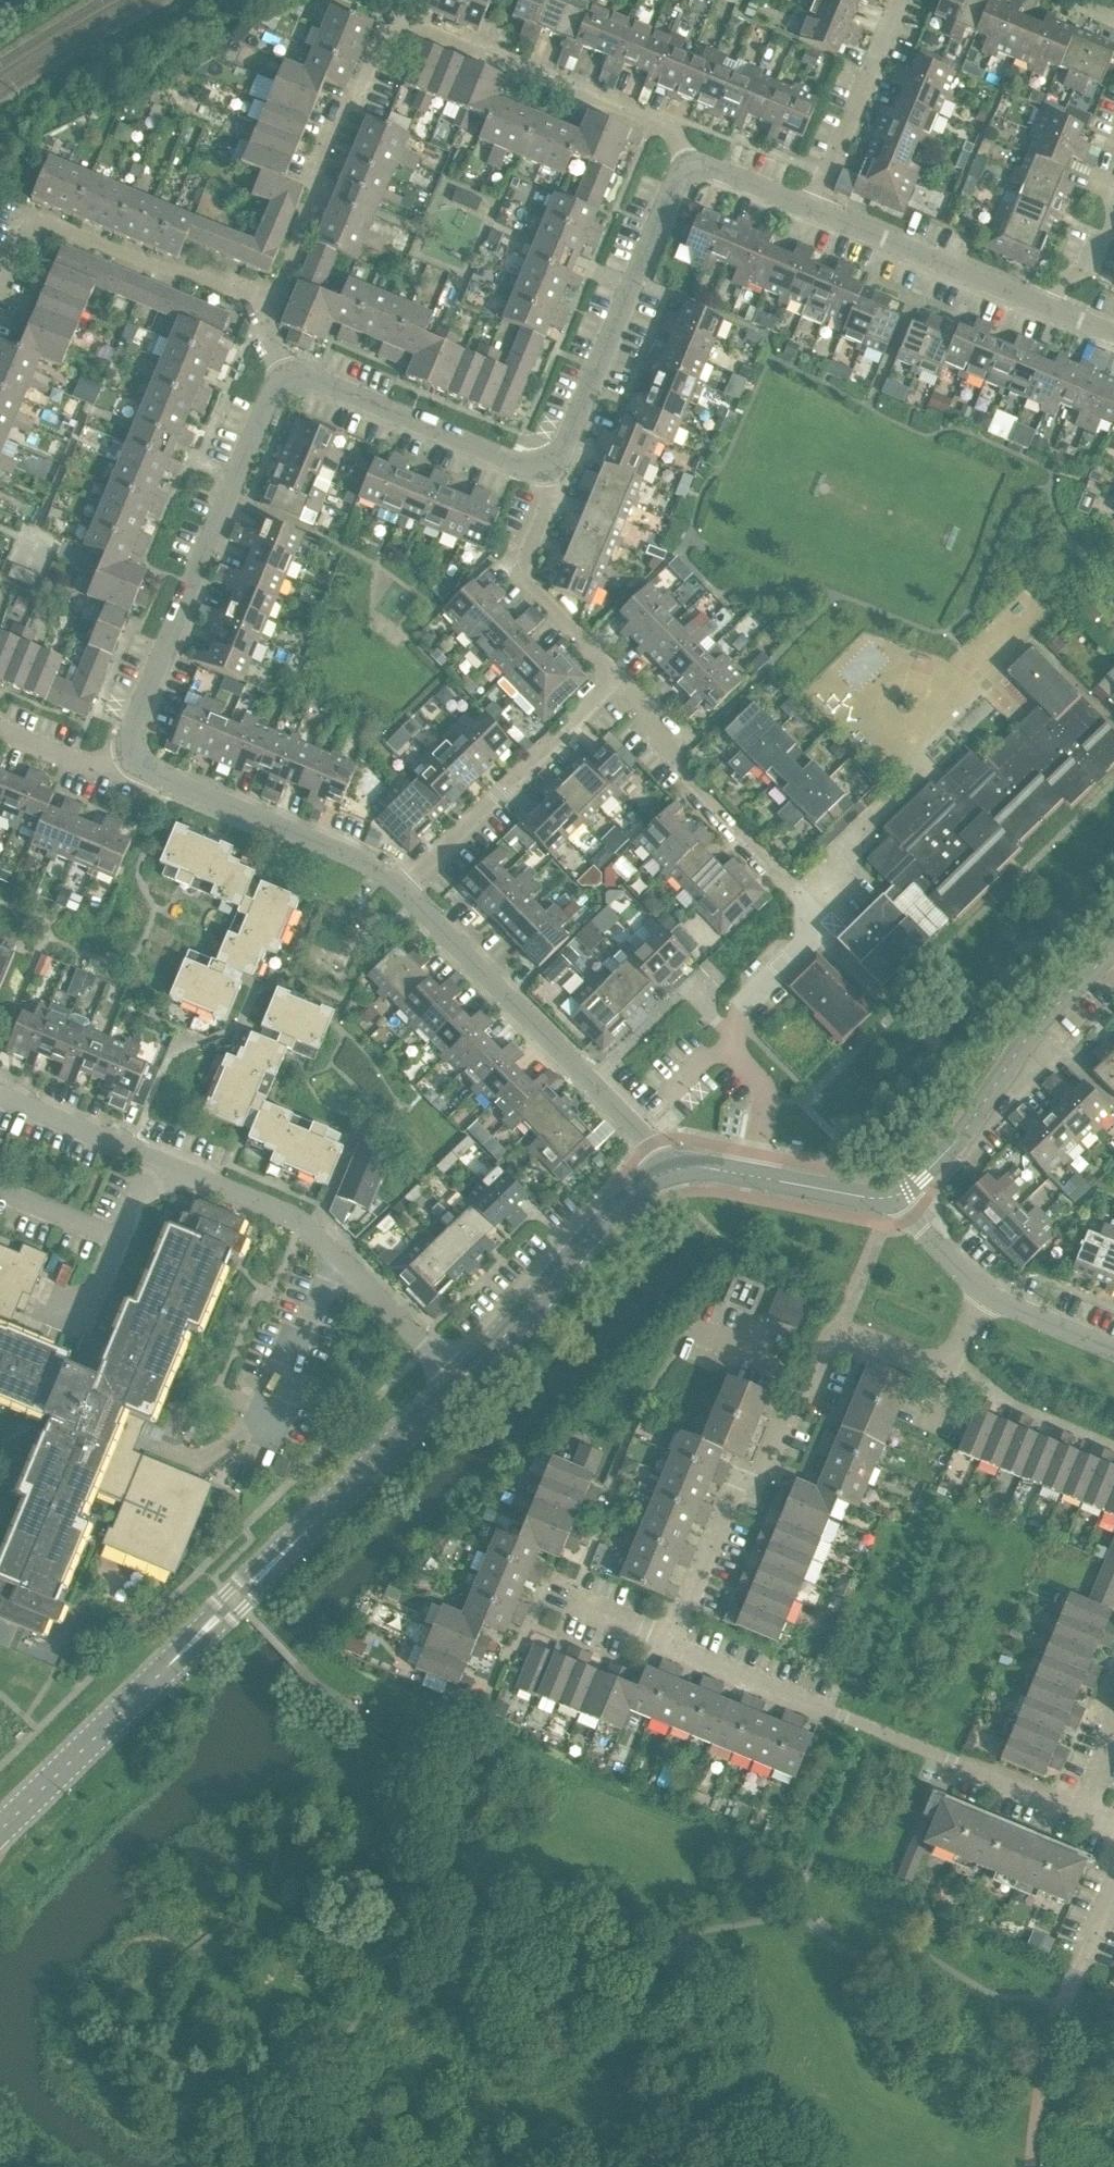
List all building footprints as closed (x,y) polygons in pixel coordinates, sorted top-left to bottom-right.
[(442,0),(416,0),(414,6),(435,15),(442,0)] [(466,0),(442,0),(435,15),(456,23),(466,0)] [(491,0),(466,0),(456,23),(478,32),(491,0)] [(544,0),(519,0),(512,18),(525,23),(520,36),(527,40),(544,0)] [(569,0),(544,0),(527,40),(536,43),(542,30),(554,35),(569,0)] [(592,1),(590,0),(587,0),(586,4),(577,0),(569,0),(554,35),(566,40),(561,53),(569,57),(592,1)] [(854,13),(824,0),(815,0),(809,13),(805,11),(803,15),(859,38),(862,30),(849,25),(854,13)] [(875,0),(824,0),(854,13),(859,0),(872,6),(875,0)] [(966,0),(941,0),(934,17),(945,21),(940,34),(950,39),(966,0)] [(990,0),(966,0),(950,39),(960,43),(965,30),(975,34),(990,0)] [(1014,0),(1012,4),(1001,0),(990,0),(975,34),(986,38),(981,51),(991,55),(1014,0)] [(1029,21),(1017,16),(1022,3),(1015,0),(1014,0),(991,55),(996,57),(998,53),(1013,59),(1029,21)] [(595,52),(611,14),(595,8),(597,3),(592,1),(569,57),(577,60),(583,47),(595,52)] [(753,18),(758,6),(749,2),(744,15),(753,18)] [(363,47),(372,25),(330,8),(321,30),(363,47)] [(1032,72),(1055,17),(1047,13),(1041,26),(1029,21),(1013,59),(1029,66),(1027,71),(1032,72)] [(610,74),(633,18),(629,16),(626,21),(611,14),(595,52),(607,58),(602,70),(610,74)] [(859,38),(803,15),(801,20),(806,22),(799,39),(837,55),(842,41),(855,47),(859,38)] [(1058,68),(1074,30),(1053,22),(1055,17),(1032,72),(1042,77),(1047,64),(1058,68)] [(637,70),(652,32),(636,25),(638,20),(633,18),(610,74),(619,78),(624,65),(637,70)] [(652,91),(654,86),(680,25),(674,23),(668,38),(652,32),(637,70),(648,75),(643,88),(652,91)] [(672,100),(690,57),(679,52),(685,39),(683,39),(688,29),(680,25),(654,86),(667,92),(665,97),(672,100)] [(355,67),(363,47),(321,30),(313,50),(355,67)] [(1073,90),(1094,38),(1074,30),(1058,68),(1068,72),(1063,85),(1073,90)] [(1113,65),(1109,63),(1113,51),(1113,47),(1094,38),(1073,90),(1083,94),(1088,81),(1104,88),(1113,65)] [(695,103),(716,52),(719,44),(710,40),(706,48),(700,61),(690,57),(672,100),(679,103),(681,98),(695,103)] [(418,111),(443,52),(421,43),(404,85),(419,92),(412,109),(418,111)] [(346,89),(355,67),(313,50),(304,70),(304,71),(325,80),(346,89)] [(807,65),(813,52),(807,50),(801,63),(807,65)] [(446,103),(464,61),(443,52),(418,111),(425,114),(432,97),(446,103)] [(713,117),(731,75),(722,71),(728,57),(716,52),(695,103),(709,109),(707,114),(713,117)] [(814,68),(819,55),(813,52),(807,65),(814,68)] [(948,91),(955,74),(916,58),(911,71),(898,66),(895,74),(950,97),(952,93),(948,91)] [(275,83),(317,100),(325,80),(304,71),(304,70),(284,61),(275,83)] [(459,128),(484,69),(464,61),(446,103),(460,109),(453,126),(459,128)] [(736,121),(757,69),(749,66),(744,80),(731,75),(713,117),(720,120),(722,115),(736,121)] [(497,99),(506,78),(484,69),(459,128),(466,131),(473,114),(487,120),(496,98),(497,99)] [(760,121),(776,83),(763,78),(765,73),(757,69),(736,121),(734,125),(742,129),(748,116),(760,121)] [(948,102),(950,97),(895,74),(891,82),(904,88),(899,100),(937,116),(944,100),(948,102)] [(317,100),(275,83),(266,103),(308,121),(317,100)] [(775,142),(798,87),(794,85),(792,90),(776,83),(760,121),(772,126),(767,139),(775,142)] [(802,138),(818,100),(801,93),(803,89),(798,87),(775,142),(783,146),(789,133),(802,138)] [(646,105),(652,91),(643,88),(637,102),(646,105)] [(517,107),(497,99),(496,98),(487,120),(478,140),(494,147),(486,164),(493,166),(517,107)] [(931,132),(937,116),(899,100),(894,112),(881,107),(877,116),(933,139),(935,134),(931,132)] [(308,121),(266,103),(258,124),(300,141),(308,121)] [(520,158),(538,116),(517,107),(493,166),(499,169),(506,152),(520,158)] [(1077,140),(1082,127),(1044,111),(1037,128),(1032,126),(1030,131),(1086,154),(1090,146),(1077,140)] [(590,163),(607,121),(587,112),(579,133),(580,134),(571,155),(590,163)] [(541,167),(559,125),(538,116),(520,158),(541,167)] [(933,139),(877,116),(882,118),(874,137),(912,153),(916,143),(929,148),(933,139)] [(402,151),(408,135),(366,118),(357,140),(416,164),(419,158),(402,151)] [(613,172),(626,141),(638,146),(642,135),(607,121),(590,163),(613,172)] [(291,161),(300,141),(258,124),(250,144),(291,161)] [(580,134),(579,133),(559,125),(541,167),(563,176),(571,155),(580,134)] [(1086,154),(1030,131),(1028,135),(1033,137),(1027,153),(1065,169),(1070,157),(1094,167),(1097,159),(1086,154)] [(908,164),(912,153),(874,137),(865,159),(916,180),(916,179),(927,184),(931,174),(908,164)] [(416,164),(357,140),(349,160),(391,177),(397,163),(414,170),(416,164)] [(287,172),(291,161),(250,144),(240,166),(260,175),(261,173),(283,182),(287,172)] [(963,171),(970,154),(961,151),(955,167),(963,171)] [(1060,181),(1065,169),(1027,153),(1020,169),(1015,167),(1013,172),(1069,195),(1073,187),(1060,181)] [(978,181),(987,161),(976,156),(968,177),(978,181)] [(53,209),(70,167),(48,158),(31,200),(53,209)] [(902,214),(916,180),(865,159),(858,176),(842,170),(833,192),(849,199),(852,193),(902,214)] [(385,192),(391,177),(349,160),(340,181),(382,198),(399,205),(402,199),(385,192)] [(596,212),(613,172),(590,163),(573,203),(596,212)] [(73,217),(90,175),(70,167),(53,209),(73,217)] [(1056,213),(1064,193),(1069,195),(1013,172),(1009,182),(1022,187),(1018,197),(1061,215),(1056,213)] [(294,214),(303,191),(283,182),(261,173),(260,175),(251,196),(271,204),(294,214)] [(94,226),(111,184),(90,175),(73,217),(94,226)] [(970,202),(978,181),(968,177),(959,198),(970,202)] [(382,198),(340,181),(340,182),(347,184),(343,194),(378,208),(382,198)] [(114,235),(132,193),(111,184),(94,226),(114,235)] [(476,212),(481,200),(457,189),(451,202),(476,212)] [(135,243),(152,201),(132,193),(114,235),(135,243)] [(596,212),(573,203),(554,195),(545,216),(599,239),(603,229),(596,225),(594,229),(590,228),(596,212)] [(1058,222),(1061,215),(1018,197),(1013,208),(1001,203),(996,213),(1047,234),(1053,220),(1058,222)] [(368,233),(374,217),(332,200),(323,221),(382,246),(385,240),(368,233)] [(155,252),(173,210),(152,201),(135,243),(155,252)] [(254,244),(277,253),(294,214),(271,204),(254,244)] [(185,242),(195,219),(173,210),(155,252),(177,261),(185,242)] [(701,270),(722,219),(700,210),(684,248),(696,253),(690,266),(701,270)] [(1033,268),(1047,234),(996,213),(982,247),(1033,268)] [(599,239),(545,216),(536,238),(578,256),(585,240),(589,242),(587,246),(595,249),(599,239)] [(726,265),(744,221),(738,218),(735,224),(722,219),(701,270),(711,274),(716,261),(726,265)] [(226,259),(235,236),(195,219),(185,242),(226,259)] [(382,246),(323,221),(314,243),(337,253),(356,260),(363,245),(379,252),(382,246)] [(763,236),(762,236),(749,230),(752,224),(744,221),(726,265),(737,270),(731,283),(741,287),(763,236)] [(764,291),(780,252),(768,247),(773,234),(764,231),(762,236),(763,236),(741,287),(746,289),(748,284),(764,291)] [(268,276),(277,253),(254,244),(235,236),(226,259),(268,276)] [(320,293),(337,253),(314,243),(298,283),(320,293)] [(783,304),(806,248),(797,245),(792,257),(780,252),(764,291),(780,297),(778,302),(783,304)] [(94,285),(104,263),(62,246),(53,268),(94,285)] [(574,265),(568,262),(532,247),(528,258),(563,273),(564,271),(571,274),(574,265)] [(801,317),(821,269),(809,264),(814,251),(806,248),(783,304),(787,306),(789,301),(804,307),(800,316),(801,317)] [(582,279),(571,274),(564,271),(563,273),(528,258),(519,278),(561,296),(567,282),(571,283),(570,287),(578,290),(582,279)] [(824,321),(847,265),(838,262),(833,274),(821,269),(801,317),(822,326),(824,321)] [(136,303),(146,280),(104,263),(94,285),(136,303)] [(857,299),(858,300),(863,287),(850,281),(855,269),(847,265),(824,321),(828,323),(830,318),(846,324),(846,325),(857,299)] [(86,306),(94,285),(53,268),(47,281),(43,280),(45,276),(37,272),(32,283),(86,306)] [(556,310),(561,296),(519,278),(511,299),(565,321),(569,311),(561,307),(560,311),(556,310)] [(178,320),(187,297),(146,280),(136,303),(178,320)] [(347,343),(370,289),(348,280),(339,301),(331,322),(332,323),(346,328),(344,332),(340,331),(337,339),(347,343)] [(78,325),(86,306),(32,283),(28,293),(36,296),(38,292),(42,294),(36,308),(78,325)] [(298,347),(320,293),(298,283),(280,325),(295,331),(294,335),(290,334),(286,342),(298,347)] [(373,340),(390,298),(370,289),(347,343),(358,347),(361,339),(357,338),(359,334),(373,340)] [(860,351),(883,295),(874,292),(869,305),(858,300),(857,299),(846,325),(846,324),(840,337),(857,344),(855,349),(860,351)] [(331,322),(339,301),(320,293),(298,347),(307,350),(310,342),(306,341),(308,337),(323,343),(332,323),(331,322)] [(883,355),(899,317),(886,312),(891,299),(883,295),(860,351),(864,353),(866,348),(883,355)] [(220,338),(229,315),(187,297),(178,320),(220,338)] [(388,360),(411,306),(390,298),(373,340),(387,345),(385,349),(381,348),(378,356),(388,360)] [(565,321),(511,299),(502,320),(521,328),(544,338),(550,323),(554,324),(553,328),(561,331),(565,321)] [(716,337),(723,321),(685,305),(679,318),(666,313),(663,321),(719,344),(721,339),(716,337)] [(424,336),(432,315),(411,306),(388,360),(399,364),(402,356),(398,355),(400,351),(413,357),(415,357),(424,336)] [(78,325),(36,308),(30,322),(26,321),(28,317),(20,313),(15,324),(69,346),(78,325)] [(925,349),(938,318),(930,315),(924,327),(911,322),(895,360),(912,367),(910,372),(915,374),(925,349)] [(953,339),(952,339),(941,334),(946,321),(938,318),(925,349),(915,374),(919,376),(921,371),(938,378),(943,365),(953,339)] [(962,379),(985,323),(976,319),(971,332),(958,326),(952,339),(953,339),(943,365),(959,372),(957,376),(962,379)] [(214,351),(220,338),(178,320),(170,340),(224,362),(228,352),(220,348),(218,352),(214,351)] [(719,344),(663,321),(660,329),(672,334),(667,347),(705,363),(712,347),(717,349),(719,344)] [(984,382),(1000,344),(988,339),(993,326),(985,323),(962,379),(966,380),(968,376),(984,382)] [(60,368),(69,346),(15,324),(11,334),(19,337),(21,333),(25,335),(19,349),(19,350),(40,358),(40,359),(60,368)] [(426,386),(448,332),(439,328),(435,336),(439,337),(437,341),(424,336),(415,357),(413,357),(405,377),(426,386)] [(527,379),(544,338),(521,328),(504,369),(527,379)] [(447,395),(464,353),(450,347),(452,343),(456,344),(459,336),(448,332),(426,386),(447,395)] [(1002,395),(1025,339),(1017,336),(1012,349),(1000,344),(984,382),(1000,389),(998,393),(1002,395)] [(1024,399),(1040,361),(1029,356),(1034,343),(1025,339),(1002,395),(1007,397),(1009,393),(1024,399)] [(224,362),(170,340),(161,361),(203,378),(209,364),(213,365),(211,369),(219,373),(224,362)] [(40,359),(40,358),(19,350),(19,349),(0,341),(0,366),(48,386),(51,380),(34,373),(40,359)] [(795,356),(800,345),(791,341),(786,353),(795,356)] [(468,403),(490,349),(480,345),(476,353),(480,355),(479,359),(464,353),(447,395),(468,403)] [(699,378),(705,363),(667,347),(662,359),(649,353),(646,362),(702,385),(704,380),(699,378)] [(487,411),(504,369),(491,364),(493,360),(497,361),(500,353),(490,349),(468,403),(487,411)] [(1044,412),(1065,361),(1067,357),(1058,353),(1053,366),(1040,361),(1024,399),(1041,406),(1039,410),(1044,412)] [(197,393),(203,378),(161,361),(152,382),(206,404),(210,394),(202,390),(201,394),(197,393)] [(1069,408),(1085,370),(1065,361),(1044,412),(1054,417),(1059,404),(1069,408)] [(702,385),(646,362),(643,370),(655,375),(650,388),(688,404),(696,407),(705,386),(702,385)] [(0,366),(0,390),(23,400),(29,386),(46,393),(48,386),(0,366)] [(510,421),(527,379),(504,369),(487,411),(510,421)] [(1084,429),(1106,378),(1085,370),(1069,408),(1080,412),(1074,425),(1084,429)] [(1113,419),(1113,382),(1106,378),(1084,429),(1095,434),(1100,421),(1111,426),(1113,419)] [(206,404),(152,382),(144,402),(186,419),(191,405),(195,407),(194,411),(202,414),(206,404)] [(682,419),(688,404),(650,388),(645,400),(632,394),(629,403),(685,426),(687,421),(682,419)] [(23,400),(0,390),(0,414),(31,427),(34,421),(17,414),(23,400)] [(180,433),(186,419),(144,402),(135,424),(177,441),(189,446),(193,434),(185,431),(184,435),(180,433)] [(685,426),(629,403),(625,411),(638,417),(633,428),(633,429),(658,439),(658,440),(671,445),(678,429),(683,431),(685,426)] [(0,414),(0,438),(6,441),(12,427),(29,434),(31,427),(0,414)] [(329,448),(334,437),(296,421),(287,442),(338,464),(342,453),(329,448)] [(652,455),(658,440),(658,439),(633,429),(633,428),(620,423),(615,436),(602,431),(599,439),(655,462),(657,457),(652,455)] [(175,446),(177,441),(135,424),(133,428),(127,442),(169,459),(175,446)] [(653,467),(655,462),(599,439),(595,447),(608,452),(603,465),(641,480),(648,465),(653,467)] [(176,476),(181,464),(169,459),(127,442),(118,464),(160,481),(166,467),(170,469),(168,473),(176,476)] [(338,464),(287,442),(279,463),(317,479),(321,468),(334,474),(338,464)] [(377,513),(401,457),(392,453),(387,466),(374,461),(358,499),(375,506),(373,511),(377,513)] [(14,468),(17,462),(0,455),(0,462),(14,468)] [(377,513),(375,518),(396,526),(400,516),(416,478),(404,473),(409,460),(401,457),(377,513)] [(0,462),(0,470),(11,475),(14,468),(0,462)] [(312,489),(317,479),(279,463),(270,483),(321,505),(346,515),(350,505),(312,489)] [(154,495),(160,481),(118,464),(110,484),(163,506),(168,496),(160,493),(158,497),(154,495)] [(635,496),(641,480),(603,465),(598,477),(585,471),(582,480),(638,503),(640,499),(635,496)] [(418,530),(442,474),(433,470),(428,483),(416,478),(400,516),(416,523),(414,528),(418,530)] [(441,533),(457,495),(444,490),(450,477),(442,474),(418,530),(423,532),(425,527),(441,533)] [(624,522),(631,506),(636,508),(638,503),(582,480),(578,488),(591,494),(586,506),(624,522)] [(321,505),(270,483),(261,505),(312,526),(321,505)] [(163,506),(110,484),(101,505),(143,522),(149,508),(153,510),(151,514),(159,517),(163,506)] [(459,547),(483,491),(474,487),(469,500),(457,495),(441,533),(457,540),(455,545),(459,547)] [(483,551),(499,513),(486,507),(491,494),(483,491),(459,547),(464,549),(466,544),(483,551)] [(137,536),(143,522),(101,505),(92,525),(146,547),(151,537),(143,534),(141,538),(137,536)] [(618,538),(624,522),(586,506),(581,518),(568,513),(565,521),(621,544),(622,540),(618,538)] [(295,553),(302,536),(264,520),(259,533),(235,524),(232,532),(298,559),(300,555),(295,553)] [(621,544),(565,521),(561,529),(574,535),(569,547),(607,563),(614,547),(619,549),(621,544)] [(338,537),(341,529),(331,524),(328,533),(338,537)] [(146,547),(92,525),(83,547),(104,555),(125,564),(126,563),(132,549),(136,551),(134,555),(142,558),(146,547)] [(298,559),(232,532),(229,540),(252,550),(247,562),(285,578),(291,562),(296,564),(298,559)] [(384,542),(369,536),(364,548),(378,554),(384,542)] [(601,578),(607,563),(569,547),(564,559),(551,554),(548,562),(603,585),(605,580),(601,578)] [(140,586),(146,571),(126,563),(125,564),(104,555),(95,575),(149,598),(154,587),(146,584),(144,588),(140,586)] [(278,594),(285,578),(247,562),(242,574),(220,565),(216,573),(281,600),(283,596),(278,594)] [(602,590),(603,585),(548,562),(544,570),(557,576),(552,589),(590,605),(597,588),(602,590)] [(32,588),(38,575),(13,565),(8,577),(32,588)] [(281,600),(216,573),(213,582),(235,591),(230,603),(268,619),(274,603),(279,605),(281,600)] [(149,598),(95,575),(86,597),(106,605),(128,614),(135,599),(139,601),(137,605),(145,608),(149,598)] [(455,631),(498,589),(492,583),(482,593),(472,582),(442,611),(455,624),(451,628),(455,631)] [(629,636),(669,597),(665,594),(661,597),(649,584),(619,613),(629,623),(619,633),(626,640),(629,636)] [(468,650),(504,615),(495,605),(504,596),(498,589),(455,631),(458,635),(462,632),(474,644),(468,650)] [(645,652),(674,623),(666,615),(676,605),(669,597),(629,636),(645,652)] [(261,635),(268,619),(230,603),(225,615),(201,606),(198,614),(208,618),(264,642),(266,637),(261,635)] [(112,655),(128,614),(106,605),(89,645),(112,655)] [(486,663),(538,613),(532,606),(513,624),(504,615),(468,650),(484,666),(486,663)] [(497,684),(535,647),(526,637),(544,619),(538,613),(486,663),(490,667),(493,663),(505,675),(496,684),(497,684)] [(264,642),(208,618),(205,626),(218,632),(213,644),(251,660),(257,644),(262,646),(264,642)] [(660,668),(700,629),(692,621),(682,631),(674,623),(645,652),(660,668)] [(25,629),(14,625),(11,633),(15,635),(13,639),(0,633),(0,682),(2,683),(25,629)] [(23,692),(40,650),(26,644),(28,640),(32,642),(35,634),(25,629),(2,683),(23,692)] [(676,683),(705,655),(697,646),(707,637),(700,629),(660,668),(676,683)] [(761,651),(768,645),(758,635),(752,641),(761,651)] [(512,700),(557,657),(569,645),(563,638),(544,656),(535,647),(497,684),(512,700)] [(244,676),(251,660),(213,644),(207,656),(195,651),(191,660),(247,684),(249,678),(244,676)] [(95,695),(112,655),(89,645),(72,685),(95,695)] [(836,941),(880,987),(927,942),(924,939),(945,918),(951,923),(951,924),(1000,877),(996,873),(1020,850),(1016,846),(1062,801),(1069,808),(1113,765),(1113,734),(1038,656),(1031,649),(1006,672),(1014,681),(1039,706),(1016,729),(981,763),(970,752),(945,776),(935,787),(930,782),(885,826),(882,829),(890,837),(880,847),(866,860),(892,886),(858,919),(836,941)] [(44,701),(54,678),(62,659),(40,650),(23,692),(44,701)] [(691,699),(731,661),(723,653),(713,663),(705,655),(676,683),(691,699)] [(543,722),(586,679),(575,668),(571,671),(557,657),(512,700),(528,716),(533,711),(543,722)] [(713,710),(743,681),(730,668),(734,664),(731,661),(691,699),(678,712),(686,721),(698,710),(696,708),(703,700),(706,702),(704,704),(704,706),(705,708),(707,710),(709,711),(711,711),(713,710)] [(1097,687),(1113,704),(1113,670),(1097,687)] [(95,695),(72,685),(54,678),(44,701),(86,718),(95,695)] [(193,753),(214,702),(204,698),(198,710),(182,704),(172,728),(177,730),(174,737),(170,735),(164,749),(176,754),(179,747),(193,753)] [(213,761),(229,723),(219,719),(224,706),(214,702),(193,753),(213,761)] [(734,772),(778,729),(753,703),(723,733),(741,751),(727,765),(734,772)] [(512,745),(483,715),(474,724),(464,714),(457,721),(496,761),(512,745)] [(234,770),(255,719),(245,715),(239,728),(229,723),(213,761),(233,770),(234,770)] [(257,770),(273,732),(257,726),(259,721),(255,719),(234,770),(233,770),(231,774),(240,778),(245,765),(257,770)] [(496,761),(457,721),(449,729),(459,739),(451,747),(480,776),(496,761)] [(417,731),(408,722),(401,728),(410,737),(417,731)] [(410,737),(401,728),(395,734),(404,743),(410,737)] [(773,784),(803,754),(778,729),(734,772),(742,780),(756,766),(773,784)] [(269,801),(296,736),(291,734),(289,739),(273,732),(257,770),(270,775),(260,798),(269,801)] [(629,768),(636,761),(608,732),(601,739),(629,768)] [(298,787),(314,749),(298,743),(300,738),(296,736),(269,801),(277,804),(286,782),(298,787)] [(631,776),(602,747),(592,757),(574,738),(568,744),(576,753),(618,796),(622,793),(618,789),(631,776)] [(480,776),(451,747),(443,755),(433,745),(425,752),(464,792),(480,776)] [(309,819),(337,753),(332,751),(330,756),(314,749),(298,787),(310,792),(305,805),(313,809),(309,819)] [(464,792),(425,752),(417,760),(427,770),(419,778),(448,807),(464,792)] [(340,805),(356,767),(339,760),(341,755),(337,753),(309,819),(317,823),(327,799),(340,805)] [(618,796),(576,753),(570,759),(579,769),(570,779),(599,808),(611,796),(614,800),(618,796)] [(784,822),(828,780),(803,754),(773,784),(790,801),(776,815),(784,822)] [(37,773),(29,769),(23,782),(11,777),(0,805),(0,817),(11,822),(9,827),(14,829),(37,773)] [(11,777),(0,773),(0,805),(11,777)] [(47,807),(48,808),(53,795),(40,789),(45,776),(37,773),(14,829),(18,831),(20,826),(36,832),(37,832),(47,807)] [(448,807),(419,778),(411,786),(401,776),(393,784),(431,824),(448,807)] [(599,808),(570,779),(560,788),(550,778),(544,784),(586,827),(590,824),(586,820),(599,808)] [(823,835),(853,805),(828,780),(784,822),(791,830),(805,816),(823,835)] [(431,824),(393,784),(377,800),(386,810),(376,819),(409,853),(420,842),(417,838),(431,824)] [(586,827),(544,784),(538,790),(547,800),(538,810),(567,839),(579,827),(583,831),(586,827)] [(50,859),(73,803),(65,800),(60,813),(48,808),(47,807),(37,832),(36,832),(31,845),(47,852),(46,857),(50,859)] [(814,844),(822,852),(866,808),(859,800),(814,844)] [(652,857),(681,828),(672,819),(682,809),(675,801),(632,844),(636,848),(640,844),(652,857)] [(73,863),(88,824),(76,819),(81,806),(73,803),(50,859),(55,861),(57,856),(73,863)] [(567,839),(538,810),(528,819),(519,809),(512,816),(554,859),(558,855),(555,851),(567,839)] [(91,876),(114,820),(106,817),(101,830),(88,824),(73,863),(88,869),(86,874),(91,876)] [(114,880),(130,842),(117,836),(122,824),(114,820),(91,876),(96,878),(98,873),(114,880)] [(239,909),(257,866),(254,865),(252,869),(228,858),(233,848),(176,825),(159,864),(193,878),(189,888),(239,909)] [(664,876),(707,834),(701,827),(691,837),(681,828),(652,857),(664,869),(660,873),(664,876)] [(510,831),(502,839),(508,845),(516,837),(510,831)] [(683,888),(712,860),(703,850),(713,840),(707,834),(664,876),(667,880),(671,876),(683,888)] [(475,903),(505,874),(497,866),(507,857),(499,848),(459,887),(475,903)] [(695,908),(735,870),(738,866),(732,859),(722,869),(712,860),(683,888),(695,901),(691,904),(695,908)] [(721,934),(764,892),(738,866),(735,870),(695,908),(721,934)] [(491,919),(530,881),(523,873),(513,882),(505,874),(475,903),(491,919)] [(506,935),(536,906),(528,898),(538,888),(530,881),(491,919),(506,935)] [(266,952),(276,956),(299,899),(260,883),(246,917),(236,913),(215,963),(254,979),(266,952)] [(608,907),(624,892),(608,891),(605,894),(605,903),(608,907)] [(522,951),(561,912),(554,904),(544,914),(536,906),(506,935),(522,951)] [(601,933),(617,917),(607,906),(591,922),(601,933)] [(538,967),(568,939),(559,930),(569,920),(561,912),(522,951),(538,967)] [(689,958),(651,918),(642,927),(652,937),(644,944),(678,979),(683,974),(678,969),(689,958)] [(601,939),(588,925),(576,936),(590,950),(601,939)] [(678,979),(644,944),(636,952),(626,942),(618,950),(657,990),(667,979),(672,984),(678,979)] [(380,997),(423,954),(417,948),(407,958),(397,947),(367,976),(380,989),(376,993),(380,997)] [(14,954),(0,948),(0,988),(14,954)] [(225,1023),(241,984),(208,970),(212,960),(189,950),(168,1000),(225,1023)] [(657,990),(618,950),(611,958),(620,968),(612,976),(641,1005),(657,990)] [(399,1009),(429,980),(420,970),(430,961),(423,954),(380,997),(383,1000),(387,997),(399,1009)] [(873,1011),(820,957),(803,973),(799,968),(783,984),(841,1043),(873,1011)] [(641,1005),(612,976),(604,983),(594,974),(586,981),(625,1021),(641,1005)] [(411,1028),(454,986),(448,980),(438,989),(429,980),(399,1009),(411,1021),(407,1025),(411,1028)] [(625,1021),(586,981),(570,997),(580,1007),(570,1017),(602,1050),(614,1039),(610,1035),(625,1021)] [(430,1040),(460,1012),(451,1002),(461,992),(454,986),(411,1028),(415,1032),(418,1028),(430,1040)] [(313,1061),(334,1012),(277,989),(261,1028),(294,1042),(290,1052),(313,1061)] [(25,1065),(49,1009),(38,1005),(33,1017),(22,1013),(6,1051),(27,1060),(25,1064),(25,1065)] [(51,1060),(67,1022),(51,1015),(53,1011),(49,1009),(25,1065),(33,1068),(39,1055),(51,1060)] [(443,1061),(485,1018),(479,1011),(469,1021),(460,1012),(430,1040),(442,1053),(439,1056),(443,1061)] [(462,1073),(491,1044),(482,1034),(492,1025),(485,1018),(443,1061),(446,1064),(450,1061),(462,1073)] [(66,1082),(89,1026),(85,1024),(83,1029),(67,1022),(51,1060),(63,1065),(58,1078),(66,1082)] [(92,1077),(108,1039),(92,1033),(94,1028),(89,1026),(66,1082),(74,1085),(80,1072),(92,1077)] [(256,1095),(266,1099),(287,1049),(247,1032),(236,1060),(226,1056),(203,1112),(242,1129),(256,1095)] [(107,1099),(131,1043),(126,1041),(124,1046),(108,1039),(92,1077),(104,1082),(99,1095),(107,1099)] [(1105,1040),(1098,1046),(1113,1063),(1113,1050),(1105,1040)] [(145,1103),(159,1070),(135,1060),(140,1047),(131,1043),(107,1099),(105,1103),(127,1112),(132,1098),(145,1103)] [(473,1092),(517,1050),(510,1044),(501,1053),(491,1044),(462,1073),(474,1085),(470,1089),(473,1092)] [(1098,1046),(1092,1053),(1101,1063),(1091,1073),(1113,1096),(1113,1063),(1098,1046)] [(493,1105),(522,1076),(513,1066),(523,1056),(517,1050),(473,1092),(477,1096),(481,1092),(493,1105)] [(1111,1111),(1082,1082),(1072,1092),(1053,1073),(1047,1080),(1098,1132),(1102,1128),(1098,1124),(1111,1111)] [(505,1124),(545,1086),(544,1086),(548,1082),(542,1075),(532,1085),(522,1076),(493,1105),(505,1117),(501,1120),(505,1124)] [(1098,1132),(1047,1080),(1041,1086),(1059,1105),(1049,1114),(1078,1143),(1091,1131),(1094,1135),(1098,1132)] [(530,1130),(564,1097),(564,1096),(559,1101),(545,1086),(505,1124),(512,1132),(522,1122),(530,1130)] [(536,1156),(576,1118),(565,1107),(570,1102),(564,1097),(530,1130),(538,1138),(528,1148),(536,1156)] [(326,1187),(343,1148),(309,1134),(313,1124),(263,1103),(245,1145),(248,1147),(250,1143),(274,1153),(269,1163),(326,1187)] [(1078,1143),(1049,1114),(1040,1123),(1022,1105),(1016,1111),(1066,1163),(1070,1159),(1066,1155),(1078,1143)] [(1066,1163),(1016,1111),(1008,1119),(1013,1124),(1017,1126),(1027,1135),(1017,1146),(1046,1175),(1059,1162),(1062,1166),(1066,1163)] [(562,1182),(595,1150),(585,1140),(591,1134),(576,1118),(536,1156),(562,1182)] [(369,1208),(393,1150),(362,1137),(337,1197),(363,1208),(362,1210),(369,1213),(371,1209),(369,1208)] [(527,1197),(498,1167),(485,1180),(481,1176),(478,1180),(520,1223),(526,1217),(517,1207),(527,1197)] [(973,1222),(1012,1183),(1004,1175),(994,1185),(986,1176),(956,1205),(973,1222)] [(520,1223),(478,1180),(474,1183),(477,1186),(465,1199),(495,1228),(504,1219),(514,1229),(520,1223)] [(988,1237),(1018,1208),(1010,1200),(1020,1191),(1012,1183),(973,1222),(988,1237)] [(495,1228),(465,1199),(453,1211),(449,1207),(445,1211),(484,1251),(488,1254),(495,1248),(485,1238),(495,1228)] [(189,1329),(197,1332),(230,1254),(238,1258),(246,1240),(237,1236),(244,1221),(199,1202),(193,1218),(184,1214),(178,1230),(169,1226),(137,1305),(128,1301),(96,1378),(66,1366),(69,1358),(6,1332),(22,1293),(30,1297),(48,1255),(22,1245),(19,1254),(0,1246),(0,1401),(44,1419),(45,1417),(50,1419),(17,1498),(26,1501),(0,1563),(0,1583),(2,1583),(0,1587),(0,1601),(4,1602),(0,1611),(0,1619),(41,1636),(48,1621),(56,1624),(64,1606),(56,1603),(88,1525),(79,1521),(92,1492),(122,1504),(107,1541),(171,1567),(193,1515),(198,1517),(205,1501),(200,1498),(204,1487),(140,1461),(143,1455),(128,1449),(140,1419),(149,1423),(189,1329)] [(1004,1253),(1043,1215),(1035,1207),(1025,1217),(1018,1208),(988,1237),(1004,1253)] [(484,1251),(445,1211),(438,1219),(448,1228),(440,1236),(473,1270),(478,1265),(474,1260),(484,1251)] [(1020,1270),(1049,1241),(1041,1232),(1051,1222),(1043,1215),(1004,1253),(1020,1270)] [(1093,1279),(1113,1228),(1104,1224),(1098,1237),(1087,1232),(1071,1270),(1093,1279)] [(1113,1286),(1113,1228),(1093,1279),(1106,1285),(1104,1291),(1111,1293),(1113,1286)] [(473,1270),(440,1236),(432,1244),(422,1234),(415,1241),(453,1281),(463,1271),(468,1275),(473,1270)] [(453,1281),(415,1241),(388,1268),(426,1307),(423,1310),(434,1321),(450,1305),(439,1295),(453,1281)] [(752,1313),(761,1291),(761,1290),(761,1289),(760,1289),(760,1288),(738,1279),(737,1279),(736,1279),(735,1280),(726,1302),(725,1302),(725,1303),(726,1304),(727,1305),(749,1314),(750,1314),(751,1314),(752,1313)] [(796,1329),(808,1301),(778,1289),(767,1317),(796,1329)] [(883,1445),(907,1388),(909,1382),(867,1365),(841,1427),(883,1445)] [(742,1460),(760,1415),(769,1396),(727,1378),(701,1441),(700,1441),(722,1450),(721,1451),(742,1460)] [(979,1461),(996,1419),(982,1413),(984,1409),(988,1411),(991,1403),(979,1398),(957,1452),(979,1461)] [(999,1470),(1021,1416),(1011,1411),(1008,1419),(1012,1421),(1010,1425),(996,1419),(979,1461),(999,1470)] [(1020,1478),(1037,1436),(1023,1430),(1024,1426),(1028,1428),(1032,1420),(1021,1416),(999,1470),(1020,1478)] [(875,1465),(883,1445),(841,1427),(835,1441),(831,1440),(833,1436),(825,1432),(821,1443),(875,1465)] [(1040,1487),(1062,1433),(1052,1428),(1049,1436),(1053,1438),(1051,1442),(1037,1436),(1020,1478),(1040,1487)] [(716,1465),(721,1451),(722,1450),(700,1441),(701,1441),(680,1432),(671,1454),(725,1476),(729,1466),(721,1463),(720,1466),(716,1465)] [(1061,1495),(1078,1453),(1064,1447),(1065,1443),(1069,1445),(1073,1437),(1062,1433),(1040,1487),(1061,1495)] [(866,1486),(875,1465),(821,1443),(816,1453),(824,1457),(826,1453),(830,1454),(824,1468),(866,1486)] [(587,1490),(602,1454),(580,1445),(572,1466),(551,1457),(542,1479),(596,1501),(600,1491),(593,1487),(591,1491),(587,1490)] [(1081,1504),(1103,1450),(1093,1445),(1090,1453),(1094,1455),(1092,1459),(1078,1453),(1061,1495),(1081,1504)] [(1113,1483),(1113,1468),(1105,1464),(1106,1460),(1111,1462),(1113,1454),(1103,1450),(1081,1504),(1102,1512),(1113,1483)] [(725,1476),(671,1454),(663,1474),(704,1492),(710,1478),(714,1479),(713,1483),(721,1487),(725,1476)] [(282,1480),(290,1462),(277,1457),(269,1474),(282,1480)] [(866,1486),(824,1468),(818,1482),(814,1481),(816,1477),(808,1473),(804,1483),(795,1480),(795,1481),(837,1498),(837,1499),(857,1507),(866,1486)] [(699,1506),(704,1492),(663,1474),(654,1495),(708,1517),(712,1507),(704,1503),(703,1507),(699,1506)] [(596,1501),(542,1479),(534,1499),(576,1517),(581,1502),(585,1504),(584,1508),(592,1511),(596,1501)] [(828,1519),(837,1499),(837,1498),(795,1481),(789,1495),(785,1493),(787,1489),(779,1486),(774,1497),(828,1519)] [(1102,1512),(1113,1517),(1113,1483),(1102,1512)] [(708,1517),(654,1495),(646,1515),(687,1532),(693,1518),(697,1520),(696,1524),(704,1527),(708,1517)] [(828,1519),(774,1497),(770,1507),(778,1510),(780,1506),(784,1508),(778,1522),(820,1539),(828,1519)] [(570,1531),(576,1517),(534,1499),(525,1520),(579,1542),(583,1532),(575,1528),(574,1532),(570,1531)] [(687,1532),(646,1515),(637,1536),(691,1558),(695,1548),(687,1544),(686,1548),(682,1547),(687,1532)] [(525,1520),(517,1540),(517,1541),(538,1550),(558,1559),(564,1543),(568,1545),(567,1549),(575,1552),(579,1542),(525,1520)] [(811,1560),(820,1539),(778,1522),(772,1536),(768,1535),(770,1531),(762,1527),(757,1538),(811,1560)] [(532,1564),(538,1550),(517,1541),(517,1540),(496,1532),(487,1553),(541,1575),(545,1565),(537,1562),(536,1566),(532,1564)] [(691,1558),(637,1536),(628,1556),(670,1574),(676,1559),(680,1561),(679,1565),(687,1568),(691,1558)] [(803,1581),(811,1560),(757,1538),(753,1548),(761,1551),(763,1547),(767,1549),(761,1563),(803,1581)] [(1105,1562),(1113,1566),(1113,1539),(1105,1562)] [(541,1575),(487,1553),(479,1574),(521,1591),(526,1577),(530,1578),(529,1582),(537,1586),(541,1575)] [(664,1588),(670,1574),(628,1556),(619,1578),(673,1600),(678,1589),(670,1585),(668,1589),(664,1588)] [(1113,1603),(1113,1566),(1105,1562),(1088,1602),(1111,1611),(1113,1603)] [(794,1601),(803,1581),(761,1563),(755,1577),(751,1576),(753,1572),(745,1568),(740,1579),(794,1601)] [(515,1605),(521,1591),(479,1574),(470,1594),(524,1616),(528,1606),(520,1603),(519,1607),(515,1605)] [(786,1621),(794,1601),(740,1579),(736,1589),(744,1592),(746,1588),(750,1590),(744,1604),(786,1621)] [(470,1594),(462,1614),(462,1615),(483,1624),(503,1633),(509,1618),(513,1620),(512,1624),(520,1627),(524,1616),(470,1594)] [(1088,1602),(1069,1594),(1060,1615),(1113,1638),(1113,1637),(1113,1626),(1110,1624),(1108,1628),(1104,1627),(1111,1611),(1088,1602)] [(777,1643),(786,1621),(744,1604),(738,1618),(734,1617),(736,1612),(727,1609),(723,1621),(777,1643)] [(477,1638),(483,1624),(462,1615),(462,1614),(441,1606),(433,1627),(486,1650),(490,1639),(482,1636),(481,1640),(477,1638)] [(1113,1638),(1060,1615),(1051,1636),(1093,1654),(1099,1639),(1103,1641),(1101,1645),(1109,1648),(1113,1638)] [(486,1650),(433,1627),(424,1648),(466,1665),(472,1651),(476,1653),(474,1657),(482,1660),(486,1650)] [(1087,1668),(1093,1654),(1051,1636),(1043,1657),(1097,1679),(1101,1669),(1093,1665),(1091,1669),(1087,1668)] [(537,1698),(555,1655),(533,1646),(515,1689),(537,1698)] [(558,1705),(580,1651),(570,1647),(567,1655),(571,1656),(569,1660),(555,1655),(537,1698),(538,1698),(538,1697),(558,1705)] [(460,1679),(466,1665),(424,1648),(415,1669),(469,1692),(473,1680),(465,1677),(464,1681),(460,1679)] [(578,1713),(596,1671),(582,1666),(583,1662),(587,1663),(591,1655),(580,1651),(558,1705),(578,1713)] [(1097,1679),(1043,1657),(1034,1677),(1076,1694),(1082,1680),(1086,1682),(1084,1686),(1092,1689),(1097,1679)] [(649,1719),(672,1665),(661,1661),(658,1669),(662,1670),(660,1674),(645,1668),(636,1688),(637,1689),(628,1710),(629,1710),(649,1719)] [(599,1722),(621,1668),(611,1664),(608,1672),(612,1673),(610,1677),(596,1671),(578,1713),(599,1722)] [(670,1727),(687,1686),(673,1680),(675,1676),(679,1677),(682,1669),(672,1665),(649,1719),(670,1727)] [(637,1689),(636,1688),(623,1683),(624,1679),(628,1680),(632,1672),(621,1668),(599,1722),(620,1731),(629,1710),(628,1710),(637,1689)] [(1076,1694),(1034,1677),(1026,1698),(1080,1720),(1084,1710),(1076,1706),(1074,1710),(1070,1709),(1076,1694)] [(690,1736),(713,1682),(702,1678),(699,1686),(703,1687),(701,1691),(687,1686),(670,1727),(690,1736)] [(711,1744),(728,1703),(714,1697),(716,1693),(720,1694),(723,1686),(713,1682),(690,1736),(711,1744)] [(731,1753),(754,1699),(743,1695),(740,1703),(744,1704),(742,1708),(728,1703),(711,1744),(731,1753)] [(1080,1720),(1026,1698),(1017,1718),(1059,1735),(1065,1721),(1069,1723),(1067,1727),(1075,1730),(1080,1720)] [(752,1761),(769,1720),(755,1714),(757,1710),(761,1711),(764,1703),(754,1699),(731,1753),(752,1761)] [(772,1770),(795,1716),(784,1712),(781,1720),(785,1721),(783,1725),(769,1720),(752,1761),(772,1770)] [(794,1779),(811,1737),(796,1731),(798,1727),(802,1729),(805,1720),(795,1716),(772,1770),(794,1779)] [(1053,1749),(1059,1735),(1017,1718),(1009,1738),(1063,1761),(1067,1751),(1059,1747),(1057,1751),(1053,1749)] [(1063,1761),(1009,1738),(1000,1760),(1042,1777),(1048,1762),(1052,1764),(1050,1768),(1058,1771),(1063,1761)] [(1086,1863),(942,1803),(944,1797),(932,1792),(901,1866),(896,1876),(910,1882),(916,1866),(926,1846),(976,1866),(1068,1904),(1086,1863)]
